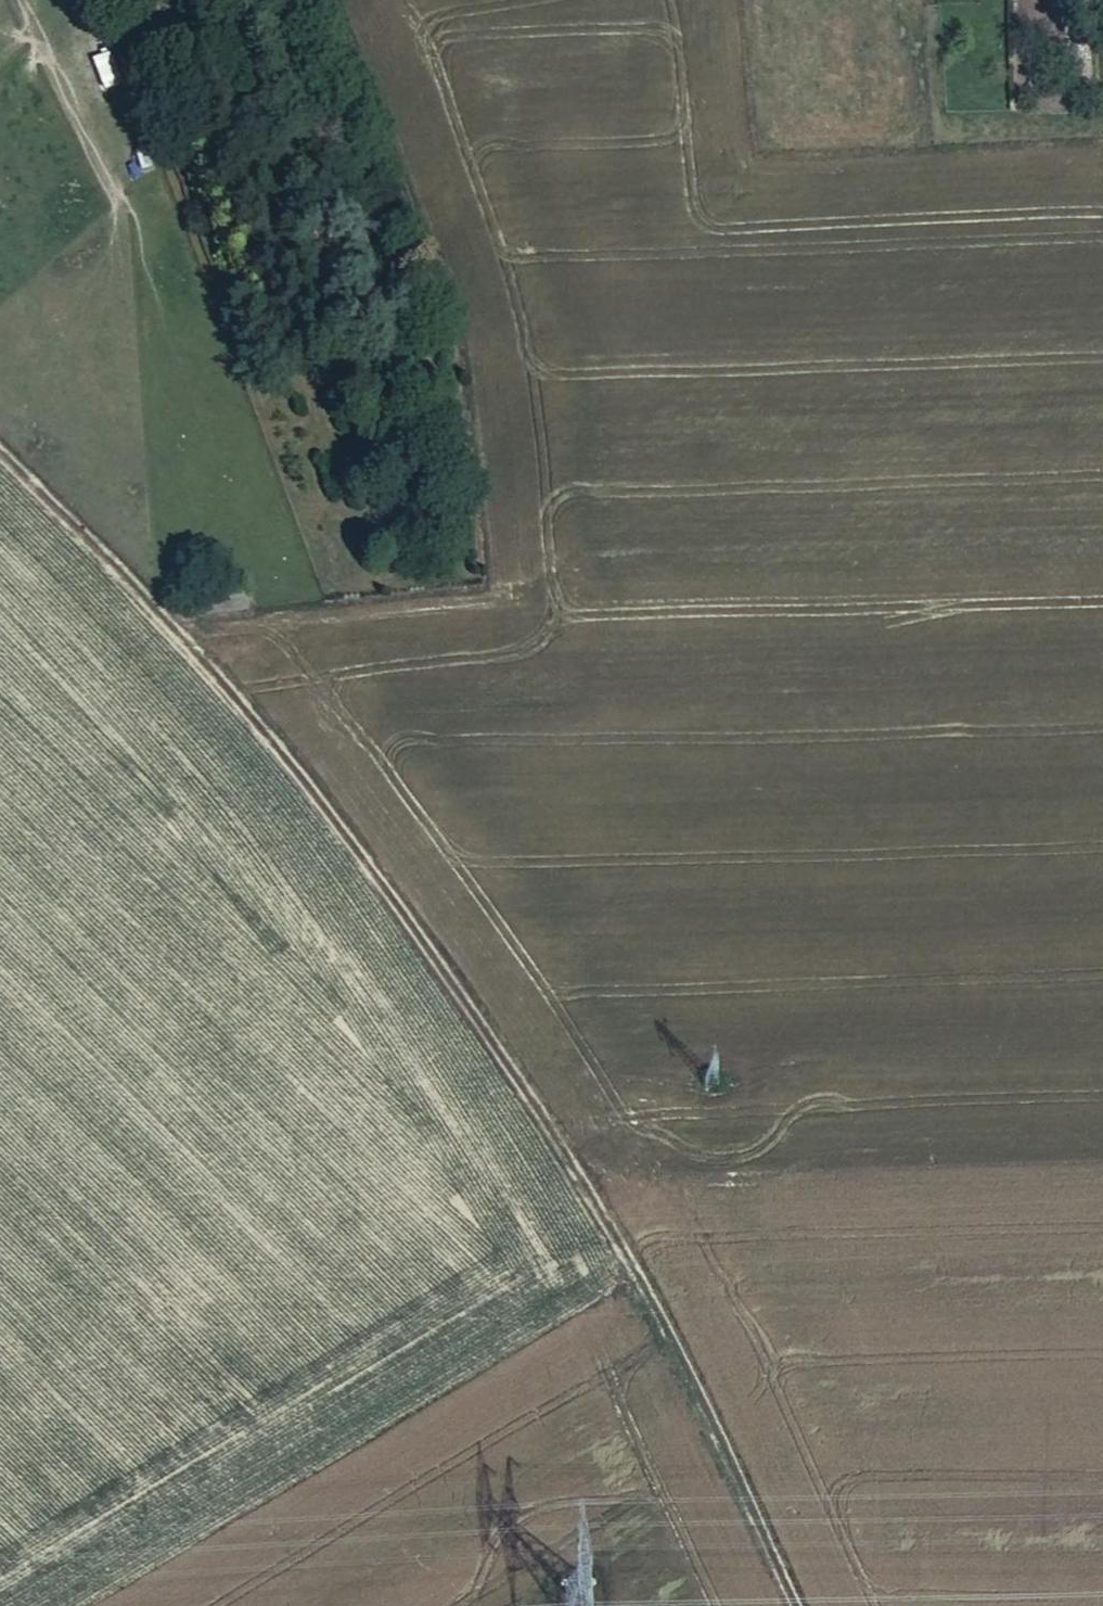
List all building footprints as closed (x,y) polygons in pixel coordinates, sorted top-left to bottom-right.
[(1071,0),(1043,0),(1043,11),(1052,11),(1053,28),(1073,28),(1071,0)]
